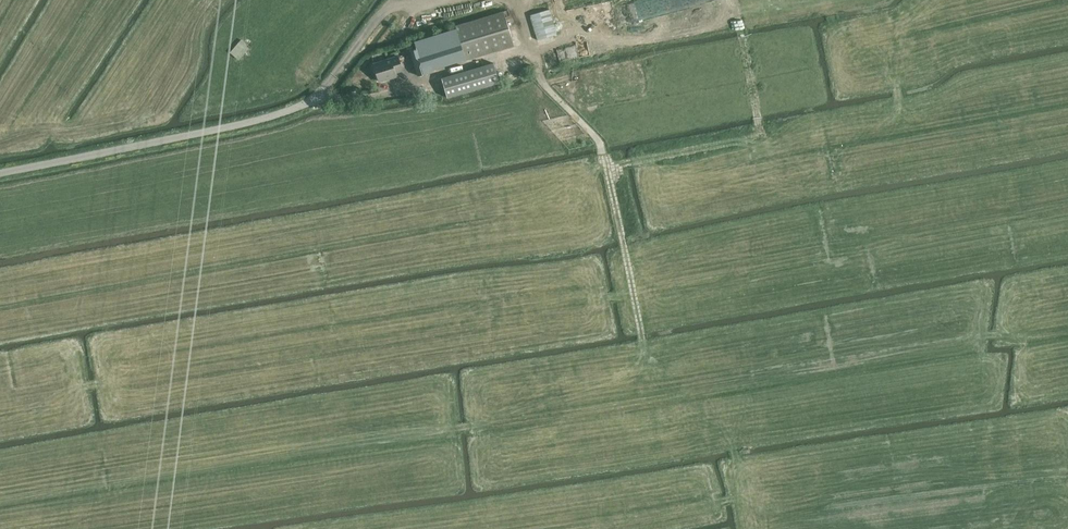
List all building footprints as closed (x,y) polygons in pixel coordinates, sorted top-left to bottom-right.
[(556,33),(549,9),(530,15),(538,39),(556,33)] [(466,59),(514,45),(504,11),(455,25),(457,31),(431,38),(430,37),(415,42),(417,50),(411,52),(418,76),(429,72),(428,71),(466,59)] [(512,34),(515,43),(521,42),(518,32),(512,34)] [(243,40),(229,53),(240,64),(254,50),(243,40)] [(373,65),(379,82),(397,76),(395,73),(403,70),(398,57),(373,65)] [(442,79),(448,98),(479,88),(500,82),(494,63),(442,79)]
